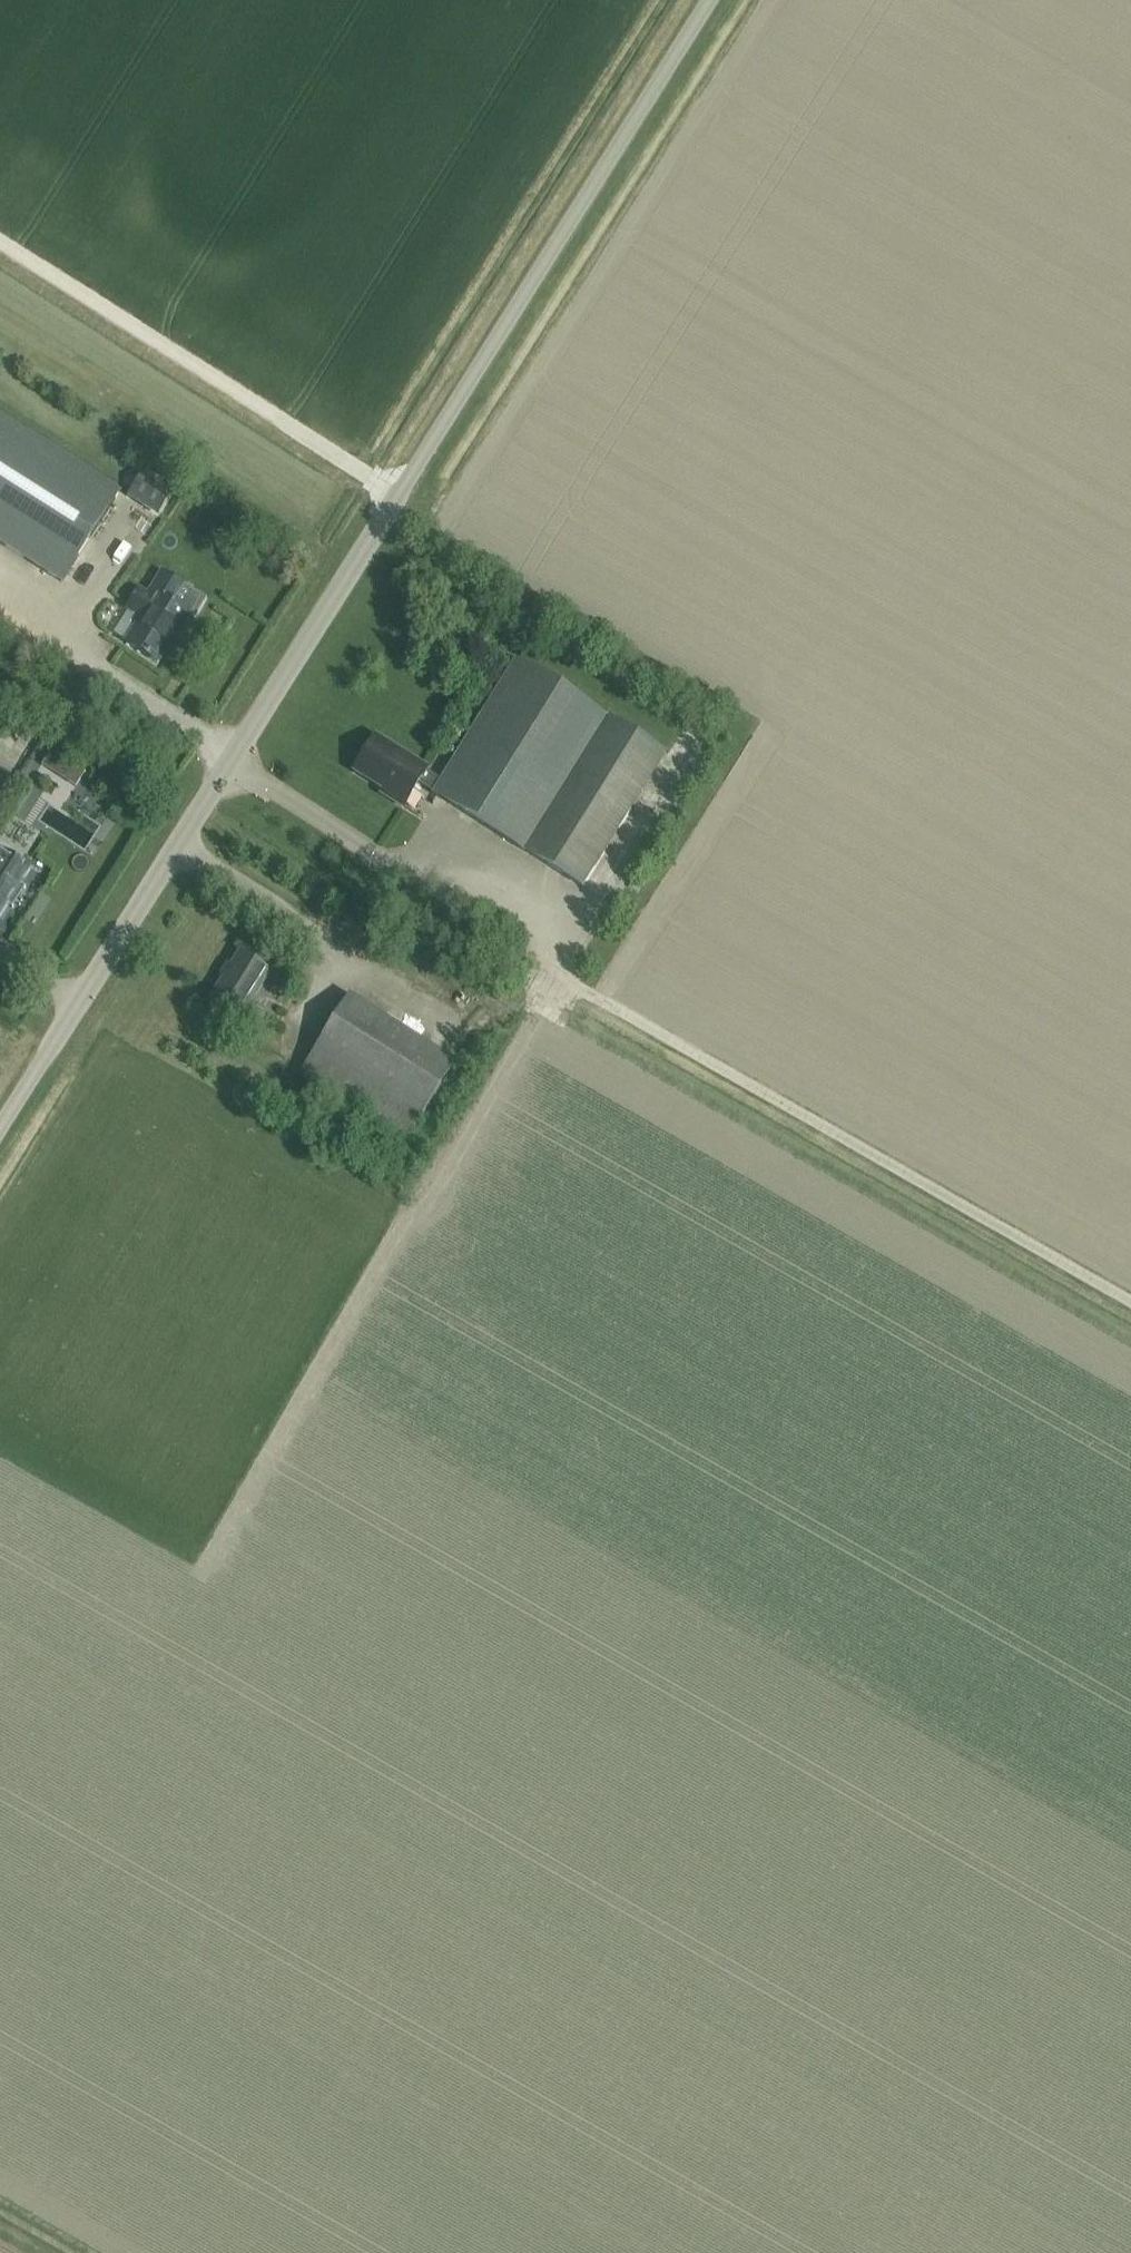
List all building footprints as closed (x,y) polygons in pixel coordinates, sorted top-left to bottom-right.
[(0,415),(0,542),(62,582),(120,491),(0,415)] [(174,489),(144,469),(129,492),(160,512),(174,489)] [(179,635),(192,614),(175,604),(185,588),(161,573),(147,595),(139,590),(127,609),(141,618),(126,643),(158,663),(176,633),(179,635)] [(606,717),(515,660),(440,781),(432,793),(524,850),(606,717)] [(580,885),(665,753),(607,717),(606,717),(524,850),(580,885)] [(432,793),(440,781),(424,771),(426,768),(375,736),(353,770),(379,786),(377,790),(400,805),(416,779),(432,789),(430,791),(432,793)] [(30,869),(0,850),(0,917),(30,869)] [(241,1017),(269,972),(239,953),(210,998),(241,1017)] [(407,1139),(455,1062),(349,995),(300,1072),(407,1139)]
